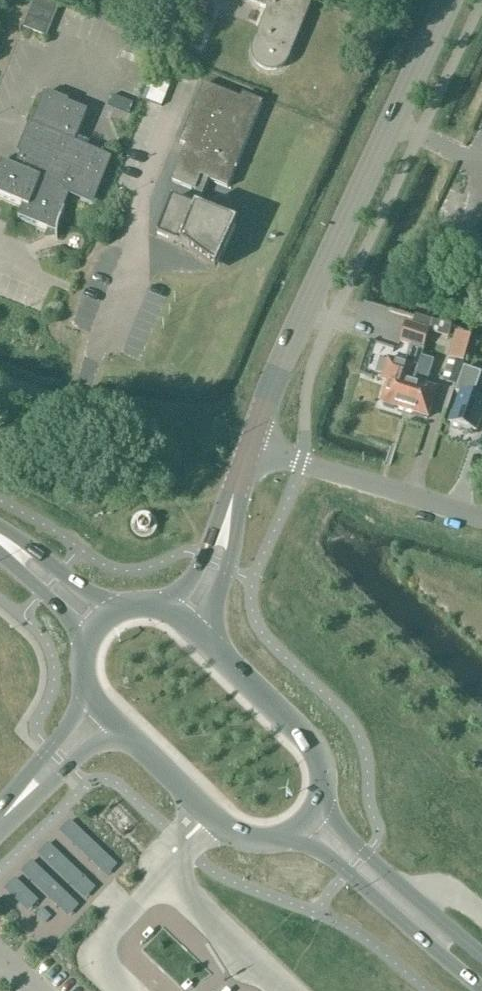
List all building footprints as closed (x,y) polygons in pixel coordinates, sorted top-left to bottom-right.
[(50,0),(34,0),(22,29),(46,38),(60,4),(50,0)] [(269,11),(253,49),(253,52),(253,56),(254,59),(256,63),(258,65),(262,68),(267,70),(270,71),(274,71),(277,70),(279,69),(282,67),(286,62),(288,59),(312,1),(308,0),(243,0),(269,11)] [(141,98),(160,106),(168,85),(149,78),(141,98)] [(204,85),(181,144),(187,146),(173,182),(195,191),(189,208),(172,200),(156,237),(180,247),(215,273),(237,227),(196,211),(209,180),(229,189),(263,104),(243,96),(241,100),(204,85)] [(109,158),(76,144),(89,113),(44,95),(19,156),(21,156),(15,169),(2,164),(0,170),(0,197),(23,207),(18,219),(57,234),(56,240),(58,240),(58,230),(61,221),(65,211),(64,210),(63,212),(59,210),(66,192),(91,202),(109,158)] [(429,330),(406,322),(400,342),(423,350),(429,330)] [(463,364),(471,336),(455,333),(448,360),(463,364)] [(382,404),(405,411),(425,351),(411,347),(406,365),(389,360),(383,380),(389,383),(382,404)] [(432,362),(422,359),(405,411),(429,419),(437,390),(423,385),(428,370),(429,370),(432,362)] [(464,432),(469,434),(472,433),(476,434),(481,416),(481,401),(474,398),(481,375),(464,369),(455,394),(461,397),(451,425),(462,429),(464,432)]
